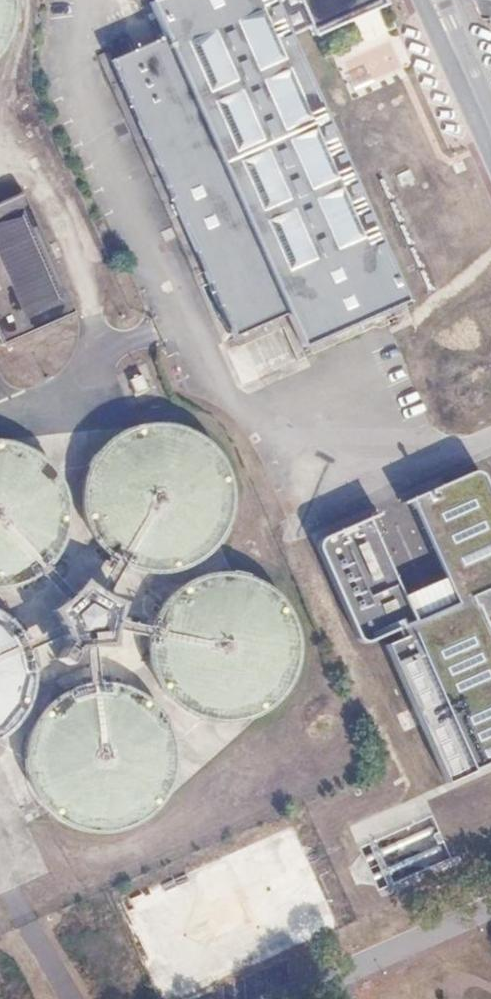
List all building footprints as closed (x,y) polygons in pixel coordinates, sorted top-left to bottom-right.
[(5,50),(15,29),(18,6),(17,0),(0,0),(0,56),(5,50)] [(114,62),(236,338),(290,315),(305,349),(386,312),(411,301),(293,38),(313,28),(317,37),(384,7),(389,5),(387,0),(160,0),(152,3),(168,38),(114,62)] [(355,79),(371,81),(375,51),(359,49),(355,79)] [(8,346),(78,313),(24,198),(0,209),(0,330),(8,346)] [(88,469),(83,492),(84,516),(94,538),(109,556),(119,562),(130,569),(153,574),(177,572),(199,563),(217,547),(229,527),(235,504),(233,480),(224,458),(208,440),(188,427),(165,422),(141,424),(119,433),(101,448),(88,469)] [(6,590),(28,583),(42,574),(48,570),(51,566),(62,551),(70,529),(71,505),(64,482),(51,463),(32,448),(10,440),(0,440),(0,590),(6,590)] [(408,504),(442,581),(403,597),(370,522),(323,542),(319,551),(361,644),(371,647),(407,631),(411,640),(387,650),(449,789),(490,770),(490,498),(483,477),(472,475),(408,504)] [(151,634),(151,637),(150,658),(156,681),(170,700),(188,715),(211,723),(234,724),(257,718),(277,704),(292,686),(300,663),(301,639),(294,616),(281,597),(262,582),(240,574),(216,573),(193,579),(174,593),(159,611),(154,624),(151,634)] [(64,598),(53,607),(69,644),(58,660),(69,667),(80,651),(88,651),(98,650),(114,649),(117,629),(119,617),(121,601),(112,595),(101,588),(85,578),(72,590),(64,598)] [(0,744),(19,729),(32,709),(39,685),(38,661),(32,647),(29,639),(28,637),(14,620),(0,611),(0,744)] [(33,734),(29,758),(32,781),(43,803),(59,820),(80,831),(104,835),(127,831),(149,821),(166,804),(177,783),(181,760),(177,736),(167,715),(150,698),(129,687),(105,683),(100,684),(89,685),(82,686),(61,697),(44,713),(33,734)] [(165,883),(118,903),(144,962),(156,957),(150,943),(168,935),(165,928),(182,921),(165,883)] [(226,888),(203,898),(216,928),(239,917),(226,888)]
